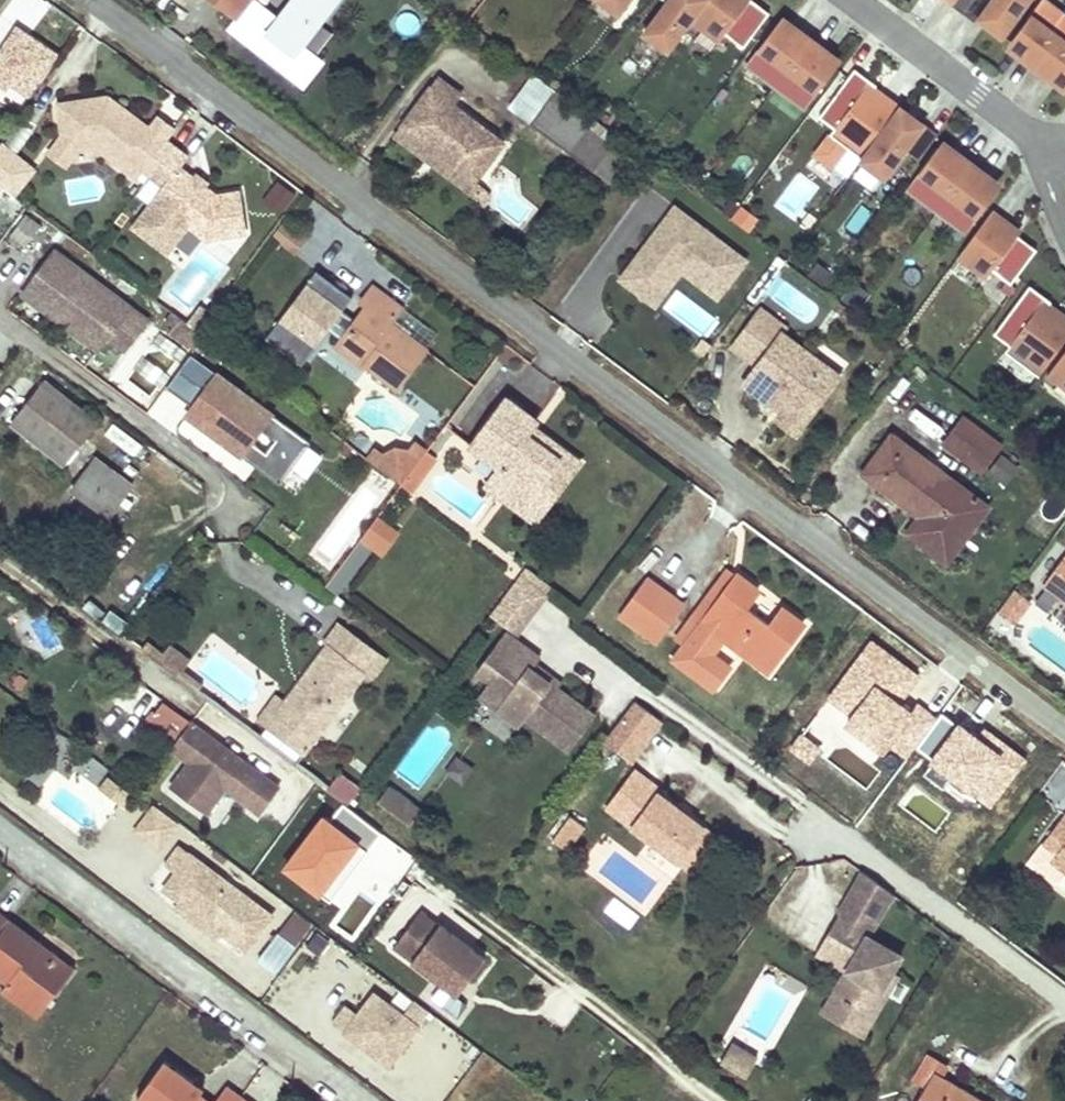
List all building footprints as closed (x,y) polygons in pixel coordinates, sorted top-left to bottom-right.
[(234,19),(248,0),(209,0),(234,19)] [(279,18),(256,0),(248,0),(234,19),(227,28),(303,86),(323,60),(302,44),(335,0),(293,0),(279,18)] [(616,11),(624,0),(601,0),(616,11)] [(642,31),(665,48),(689,17),(698,5),(692,0),(664,0),(642,31)] [(698,5),(689,17),(718,39),(724,30),(743,44),(768,10),(756,0),(701,0),(698,5)] [(977,20),(980,16),(1003,33),(1028,0),(950,0),(977,20)] [(1047,0),(1040,0),(1013,36),(1028,48),(1022,55),(1051,77),(1057,69),(1064,76),(1064,13),(1047,0)] [(745,60),(775,82),(810,35),(796,24),(790,31),(775,20),(745,60)] [(19,24),(0,51),(0,89),(7,93),(12,85),(28,96),(59,51),(19,24)] [(825,46),(810,35),(775,82),(805,105),(834,65),(820,53),(825,46)] [(1028,48),(1013,36),(1007,44),(1022,55),(1028,48)] [(872,85),(875,82),(853,65),(817,114),(832,126),(812,151),(829,164),(844,144),(861,157),(862,157),(893,115),(900,106),(885,95),(880,101),(867,92),(872,85)] [(1057,69),(1051,77),(1064,87),(1064,76),(1057,69)] [(462,94),(440,76),(429,89),(452,107),(462,94)] [(885,95),(872,85),(867,92),(880,101),(885,95)] [(592,116),(555,87),(549,98),(586,125),(592,116)] [(474,180),(501,143),(452,107),(429,89),(403,128),(474,180)] [(111,95),(103,96),(120,109),(123,104),(111,95)] [(147,168),(169,138),(178,127),(176,126),(161,114),(152,126),(123,104),(120,109),(103,96),(61,102),(66,134),(83,147),(98,145),(141,176),(147,168)] [(593,168),(611,144),(586,125),(549,98),(531,122),(593,168)] [(915,131),(922,122),(900,106),(893,115),(915,131)] [(861,157),(859,159),(883,176),(904,147),(918,158),(938,131),(923,120),(922,122),(915,131),(893,115),(862,157),(861,157)] [(474,180),(403,128),(396,137),(467,189),(474,180)] [(70,165),(83,147),(66,134),(53,152),(70,165)] [(171,201),(156,203),(145,218),(179,243),(193,224),(210,237),(250,231),(244,190),(222,193),(208,183),(205,187),(196,181),(199,176),(185,165),(192,155),(169,138),(147,168),(153,173),(169,185),(178,192),(171,201)] [(1,144),(0,145),(0,185),(16,197),(29,179),(12,167),(19,158),(1,144)] [(907,184),(937,207),(973,160),(957,148),(952,155),(936,144),(907,184)] [(36,171),(19,158),(12,167),(29,179),(36,171)] [(986,170),(973,160),(937,207),(966,229),(996,189),(981,178),(986,170)] [(199,176),(196,181),(205,187),(208,183),(211,178),(203,172),(199,176)] [(171,201),(178,192),(169,185),(156,203),(171,201)] [(651,223),(618,267),(640,284),(644,278),(658,287),(675,264),(711,291),(740,254),(672,203),(655,225),(651,223)] [(756,217),(739,205),(730,217),(747,230),(756,217)] [(1006,219),(993,209),(958,255),(987,277),(993,269),(1011,282),(1016,276),(1037,248),(1018,233),(1015,236),(1001,226),(1003,222),(1006,219)] [(172,252),(179,243),(145,218),(138,227),(172,252)] [(1018,233),(1003,222),(1001,226),(1015,236),(1018,233)] [(97,349),(104,339),(124,354),(146,323),(126,309),(54,255),(23,295),(97,349)] [(357,291),(321,264),(270,330),(308,359),(338,320),(350,328),(360,315),(347,305),(357,291)] [(640,284),(618,267),(614,273),(649,299),(658,287),(644,278),(640,284)] [(360,315),(357,320),(350,328),(377,349),(370,361),(401,385),(416,364),(431,343),(393,315),(405,298),(376,277),(365,294),(372,300),(360,315)] [(1031,285),(995,333),(1010,345),(1005,351),(1039,376),(1064,341),(1064,314),(1064,313),(1058,321),(1045,311),(1050,303),(1052,301),(1031,285)] [(1064,313),(1050,303),(1045,311),(1058,321),(1064,313)] [(779,415),(774,421),(791,435),(838,374),(755,310),(725,349),(752,370),(748,374),(787,404),(779,415)] [(196,349),(205,336),(201,333),(172,311),(167,318),(175,323),(170,330),(196,349)] [(377,349),(350,328),(342,340),(370,361),(377,349)] [(708,345),(702,340),(695,348),(701,353),(708,345)] [(1046,376),(1064,390),(1064,350),(1046,376)] [(312,441),(190,356),(167,390),(193,408),(187,417),(282,484),(312,441)] [(787,404),(748,374),(740,385),(779,415),(787,404)] [(64,463),(80,442),(96,420),(46,381),(13,424),(64,463)] [(504,396),(488,416),(567,474),(568,473),(578,459),(558,443),(551,453),(523,431),(529,423),(533,419),(504,396)] [(567,474),(488,416),(468,442),(498,465),(489,477),(522,503),(543,476),(557,486),(567,474)] [(979,469),(988,457),(997,445),(960,417),(942,441),(979,469)] [(551,453),(558,443),(529,423),(523,431),(551,453)] [(109,441),(138,453),(144,438),(116,426),(109,441)] [(975,497),(893,435),(864,472),(921,518),(907,535),(935,555),(975,497)] [(401,485),(425,452),(416,445),(410,453),(396,449),(385,458),(377,452),(369,461),(374,465),(401,485)] [(425,452),(401,485),(410,491),(435,457),(426,451),(425,452)] [(1005,483),(1018,464),(1000,452),(988,471),(1005,483)] [(128,501),(123,498),(119,495),(129,482),(94,454),(67,489),(101,516),(113,500),(123,508),(128,501)] [(435,457),(410,491),(420,499),(445,465),(435,457)] [(484,483),(533,520),(557,486),(543,476),(522,503),(489,477),(484,483)] [(975,497),(935,555),(952,568),(993,510),(975,497)] [(399,534),(379,519),(333,583),(344,591),(374,550),(382,556),(399,534)] [(1064,580),(1064,552),(1043,582),(1056,592),(1064,580)] [(728,567),(693,614),(703,622),(738,575),(728,567)] [(758,590),(738,575),(703,622),(675,660),(714,689),(730,668),(712,654),(724,638),(769,671),(804,625),(782,609),(769,627),(744,608),(758,590)] [(515,633),(544,595),(520,577),(519,578),(518,578),(517,578),(516,577),(489,613),(515,633)] [(650,640),(664,622),(677,605),(644,579),(616,614),(650,640)] [(1056,592),(1064,599),(1064,580),(1056,592)] [(1012,619),(1027,598),(1012,588),(997,608),(1012,619)] [(111,606),(102,619),(121,631),(129,618),(111,606)] [(320,644),(324,647),(284,701),(272,716),(307,743),(360,674),(367,679),(384,657),(337,622),(320,644)] [(534,659),(501,633),(472,669),(487,680),(473,697),(511,727),(518,717),(563,752),(589,719),(526,670),(534,659)] [(158,650),(142,638),(135,647),(151,658),(158,650)] [(920,675),(871,638),(827,696),(853,715),(849,722),(883,747),(888,740),(908,755),(916,743),(936,717),(917,703),(911,711),(899,702),(920,675)] [(158,650),(151,658),(193,690),(199,683),(178,667),(186,657),(165,641),(158,650)] [(284,701),(274,694),(255,720),(299,754),(307,743),(272,716),(284,701)] [(663,722),(637,703),(616,730),(642,750),(663,722)] [(189,722),(167,705),(148,728),(170,745),(189,722)] [(942,709),(936,717),(916,743),(991,799),(1022,757),(986,730),(980,737),(942,709)] [(189,722),(170,745),(188,759),(168,785),(204,812),(223,786),(258,812),(276,788),(189,722)] [(642,750),(616,730),(606,742),(633,762),(642,750)] [(802,736),(793,748),(810,761),(819,749),(802,736)] [(472,766),(457,756),(445,774),(459,784),(472,766)] [(655,789),(627,768),(596,810),(669,865),(696,828),(650,794),(655,789)] [(335,770),(321,788),(341,803),(355,786),(335,770)] [(121,790),(107,778),(100,787),(113,799),(121,790)] [(391,785),(378,803),(411,828),(424,810),(391,785)] [(176,824),(153,807),(133,832),(157,850),(176,824)] [(575,827),(560,816),(540,842),(555,854),(575,827)] [(360,847),(323,819),(284,873),(321,900),(360,847)] [(1064,842),(1064,834),(1053,825),(1037,848),(1052,858),(1048,864),(1056,869),(1064,876),(1064,842)] [(696,828),(669,865),(684,875),(710,839),(696,828)] [(169,865),(175,869),(188,852),(182,847),(169,865)] [(1052,858),(1037,848),(1023,868),(1046,884),(1056,869),(1048,864),(1052,858)] [(162,887),(177,898),(221,931),(244,948),(270,913),(188,852),(175,869),(162,887)] [(374,907),(358,896),(338,924),(354,935),(374,907)] [(177,898),(171,906),(216,939),(221,931),(177,898)] [(485,952),(421,904),(392,942),(456,990),(485,952)] [(22,987),(49,1007),(78,968),(0,911),(0,976),(9,983),(3,992),(13,1000),(22,987)] [(312,928),(293,915),(261,961),(280,974),(312,928)] [(883,937),(851,915),(822,958),(853,979),(830,1013),(871,1041),(910,984),(899,977),(909,963),(879,942),(883,937)] [(22,987),(13,1000),(40,1019),(49,1007),(22,987)] [(346,1032),(345,1034),(389,1067),(418,1028),(428,1014),(411,1002),(404,1011),(394,1003),(390,1008),(374,995),(357,1018),(345,1008),(334,1023),(346,1032)] [(743,1075),(755,1057),(733,1042),(720,1060),(743,1075)] [(961,1086),(931,1069),(938,1058),(927,1052),(899,1100),(987,1100),(961,1086)] [(162,1055),(129,1100),(130,1100),(204,1100),(198,1097),(204,1086),(162,1055)] [(241,1099),(227,1089),(217,1100),(244,1100),(241,1099)]
